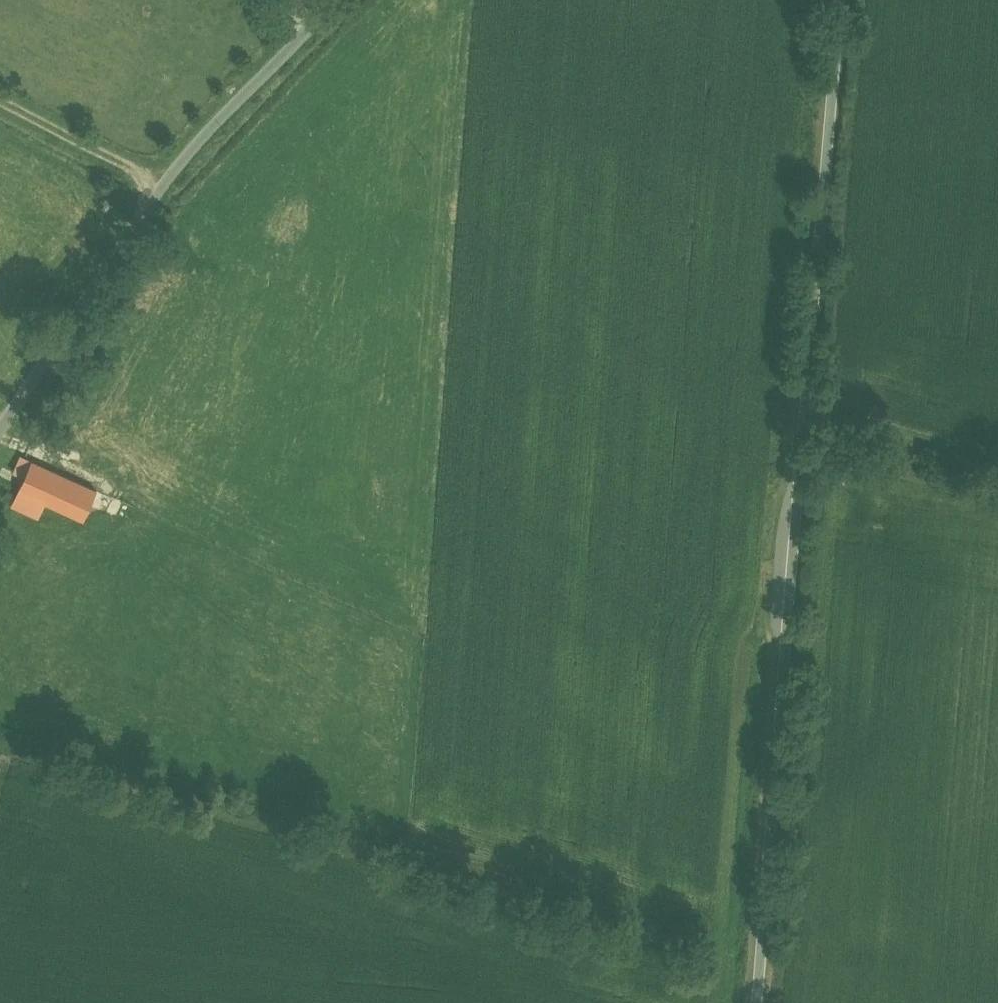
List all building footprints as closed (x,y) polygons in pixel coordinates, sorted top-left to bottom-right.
[(99,491),(34,462),(21,492),(85,521),(99,491)]
